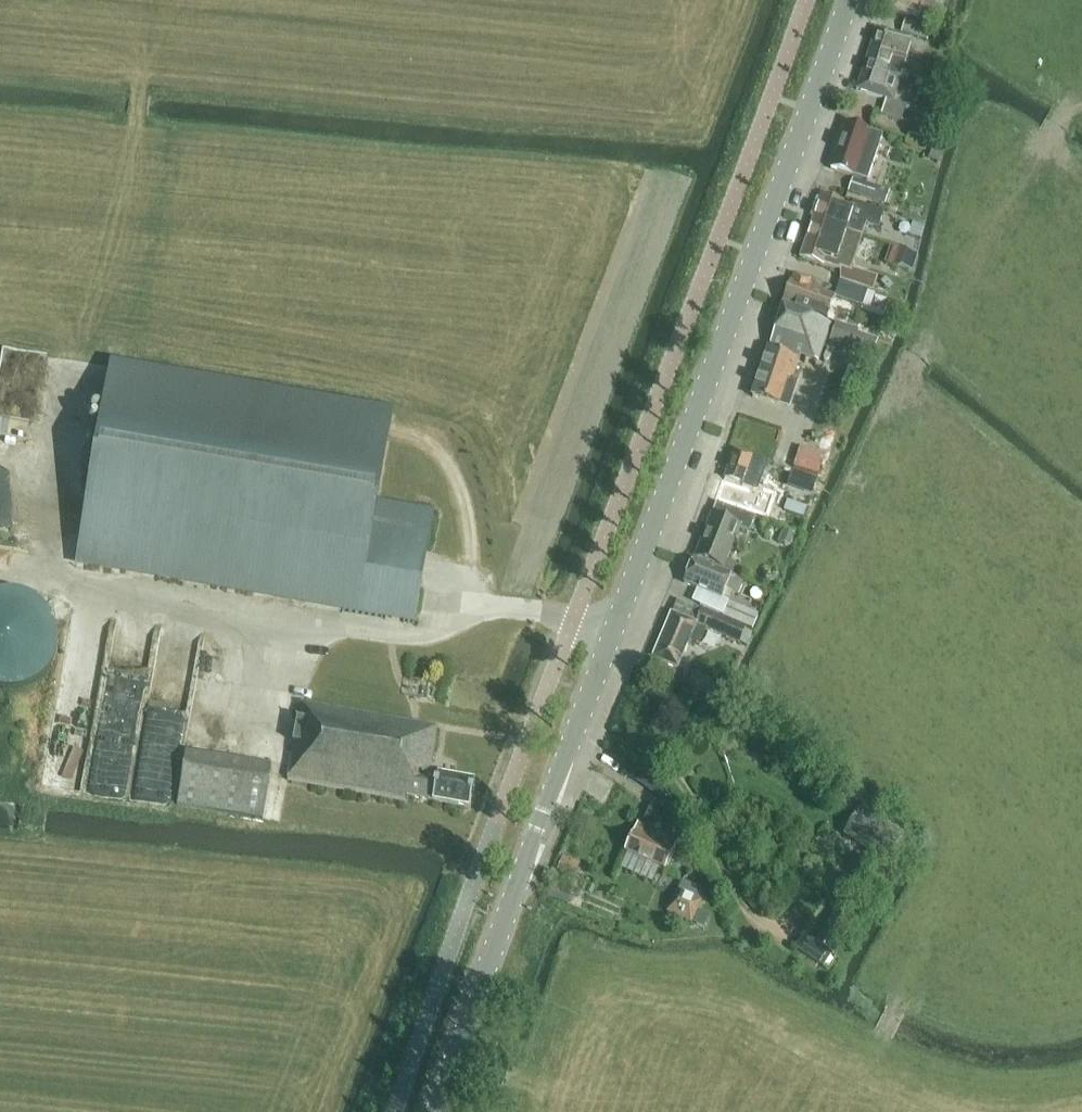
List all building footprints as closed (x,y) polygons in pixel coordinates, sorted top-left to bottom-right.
[(934,3),(925,0),(894,0),(890,12),(916,21),(916,20),(927,24),(934,3)] [(901,33),(927,42),(932,28),(906,20),(901,33)] [(905,63),(913,65),(919,68),(922,59),(908,54),(913,41),(876,29),(869,50),(906,62),(905,63)] [(856,90),(886,100),(893,102),(905,63),(906,62),(869,50),(856,90)] [(886,100),(881,115),(901,121),(906,106),(893,102),(886,100)] [(913,121),(908,136),(922,141),(928,126),(913,121)] [(882,137),(870,132),(845,124),(830,169),(854,177),(867,181),(882,137)] [(890,192),(877,188),(852,179),(848,192),(886,205),(890,192)] [(884,213),(872,208),(853,202),(850,207),(843,205),(844,204),(821,196),(813,220),(846,231),(850,219),(866,224),(879,229),(884,213)] [(846,231),(862,236),(866,224),(850,219),(846,231)] [(872,294),(877,280),(851,271),(862,236),(846,231),(813,220),(800,258),(839,271),(841,283),(863,290),(872,294)] [(899,257),(901,250),(890,247),(887,257),(898,260),(899,257)] [(916,255),(901,250),(899,257),(895,268),(911,273),(916,255)] [(817,283),(795,275),(793,282),(791,281),(783,306),(827,321),(836,297),(815,290),(817,283)] [(841,283),(836,297),(858,305),(863,290),(841,283)] [(783,308),(775,331),(770,346),(801,356),(818,361),(831,324),(783,308)] [(830,341),(852,349),(871,356),(877,341),(857,334),(858,332),(835,324),(830,341)] [(801,356),(770,346),(752,397),(779,406),(789,409),(800,375),(795,373),(801,356)] [(850,365),(840,389),(853,394),(863,370),(850,365)] [(415,618),(433,511),(375,501),(390,415),(111,367),(77,560),(415,618)] [(734,451),(724,479),(717,498),(767,516),(771,503),(752,496),(753,491),(754,492),(765,462),(734,451)] [(789,490),(812,502),(823,481),(799,470),(789,490)] [(803,518),(807,508),(788,501),(784,511),(803,518)] [(726,561),(739,527),(751,531),(755,520),(715,505),(695,557),(718,566),(717,570),(732,576),(736,565),(726,561)] [(783,530),(778,543),(791,548),(796,535),(783,530)] [(693,560),(683,583),(722,599),(726,589),(737,594),(743,580),(732,576),(717,570),(693,560)] [(18,691),(36,684),(49,670),(56,652),(55,632),(48,615),(34,602),(16,595),(0,595),(0,692),(18,691)] [(724,616),(753,628),(758,614),(730,602),(724,616)] [(696,625),(671,614),(652,658),(678,669),(688,645),(698,649),(706,629),(739,643),(745,629),(702,610),(696,625)] [(129,796),(167,804),(202,633),(163,625),(129,796)] [(739,643),(747,646),(753,632),(745,629),(739,643)] [(681,684),(691,689),(696,677),(686,672),(681,684)] [(430,774),(437,728),(300,706),(288,782),(407,801),(408,796),(470,808),(475,783),(430,774)] [(78,789),(87,752),(52,744),(44,782),(78,789)] [(272,770),(186,756),(177,808),(264,822),(272,770)] [(680,808),(654,797),(647,814),(673,825),(680,808)] [(886,863),(903,838),(862,809),(844,835),(886,863)] [(666,871),(679,842),(638,824),(633,834),(625,852),(666,871)] [(575,873),(559,866),(556,873),(572,880),(575,873)] [(677,892),(676,893),(668,889),(660,906),(669,910),(668,912),(692,923),(704,928),(712,908),(705,895),(701,893),(702,891),(682,882),(677,892)] [(824,972),(856,924),(836,911),(815,942),(804,934),(792,951),(824,972)]
